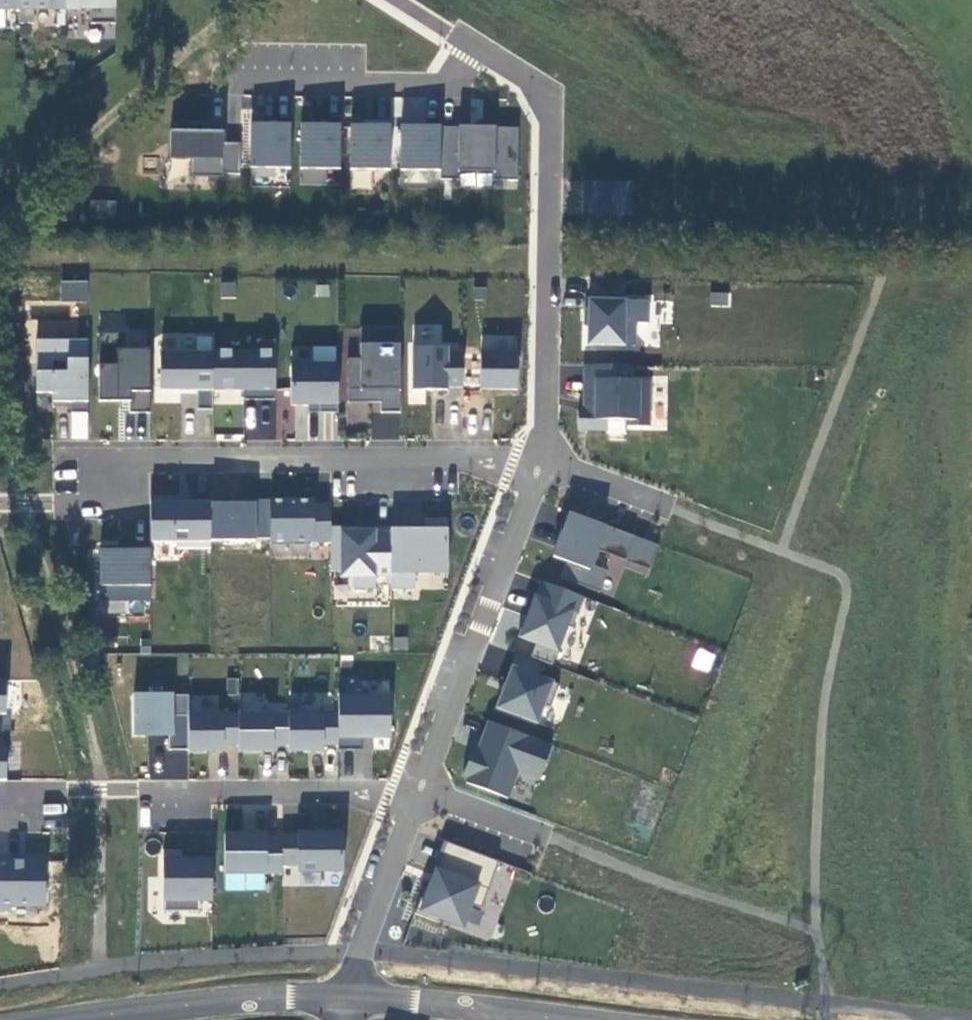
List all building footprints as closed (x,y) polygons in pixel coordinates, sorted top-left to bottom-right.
[(64,7),(89,7),(89,22),(115,22),(115,0),(64,0),(64,7)] [(300,124),(249,123),(249,169),(299,169),(300,124)] [(349,125),(300,124),(299,169),(349,170),(349,125)] [(394,126),(349,125),(349,170),(393,171),(394,126)] [(441,126),(394,126),(393,171),(440,171),(441,126)] [(520,127),(441,126),(440,171),(440,182),(464,182),(464,169),(493,169),(493,181),(519,182),(520,127)] [(238,174),(239,142),(225,142),(225,129),(169,128),(169,158),(192,158),(191,173),(238,174)] [(189,159),(168,160),(169,183),(190,182),(189,159)] [(587,181),(586,211),(624,213),(626,183),(587,181)] [(61,280),(61,301),(87,301),(87,280),(61,280)] [(582,345),(648,350),(652,299),(586,294),(582,345)] [(37,320),(37,336),(75,337),(75,321),(37,320)] [(463,343),(441,342),(441,324),(413,323),(412,387),(462,388),(463,343)] [(359,358),(347,358),(346,399),(381,400),(381,410),(399,410),(401,328),(360,327),(359,358)] [(481,335),(480,388),(518,389),(519,335),(481,335)] [(161,336),(159,403),(212,405),(212,390),(274,392),(276,348),(213,346),(213,338),(161,336)] [(34,398),(87,400),(89,339),(36,337),(34,398)] [(130,398),(130,409),(149,409),(150,344),(100,343),(99,397),(130,398)] [(291,406),(337,408),(339,349),(293,347),(291,406)] [(630,365),(582,364),(580,432),(625,433),(626,427),(649,427),(650,375),(630,375),(630,365)] [(284,401),(247,398),(245,438),(281,441),(284,401)] [(70,411),(70,438),(87,439),(87,411),(70,411)] [(150,497),(150,539),(330,542),(330,574),(351,574),(351,586),(375,586),(375,571),(390,571),(390,588),(415,588),(415,572),(448,573),(449,527),(331,525),(331,500),(150,497)] [(649,571),(659,540),(566,513),(553,556),(595,569),(599,556),(649,571)] [(101,612),(149,613),(150,547),(101,547),(101,612)] [(536,581),(520,642),(564,653),(580,592),(536,581)] [(695,648),(691,668),(711,672),(715,652),(695,648)] [(508,664),(497,711),(543,722),(555,676),(508,664)] [(5,780),(9,679),(0,679),(0,780),(5,780)] [(218,693),(133,693),(133,735),(168,735),(168,747),(391,747),(391,693),(337,693),(337,708),(218,708),(218,693)] [(541,783),(552,739),(481,720),(464,783),(510,796),(516,776),(541,783)] [(186,749),(164,748),(164,777),(186,778),(186,749)] [(225,829),(224,890),(265,890),(265,873),(321,874),(321,872),(343,872),(344,830),(225,829)] [(442,841),(418,915),(491,939),(516,865),(442,841)] [(212,908),(213,853),(164,852),(163,906),(212,908)] [(0,860),(0,906),(46,906),(46,860),(0,860)]
